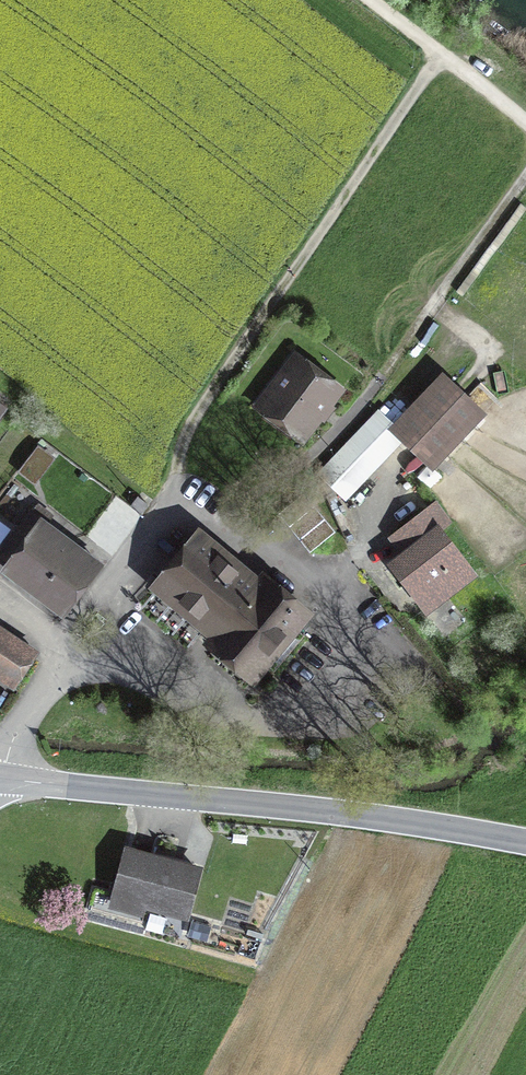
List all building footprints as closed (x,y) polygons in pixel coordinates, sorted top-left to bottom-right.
[(334,394),(297,364),(259,410),(296,440),(334,394)] [(445,389),(396,437),(379,419),(324,472),(346,494),(403,438),(428,464),(474,418),(445,389)] [(140,497),(132,507),(141,515),(150,505),(140,497)] [(299,498),(277,517),(306,551),(328,533),(299,498)] [(59,603),(90,564),(33,519),(2,558),(59,603)] [(405,564),(395,572),(424,611),(473,575),(431,519),(393,547),(405,564)] [(245,585),(198,544),(162,585),(223,637),(218,642),(254,673),(260,665),(270,674),(302,638),(290,628),(297,621),(250,580),(245,585)] [(4,638),(0,644),(0,678),(14,688),(35,659),(4,638)] [(198,875),(136,860),(125,906),(186,921),(198,875)]
